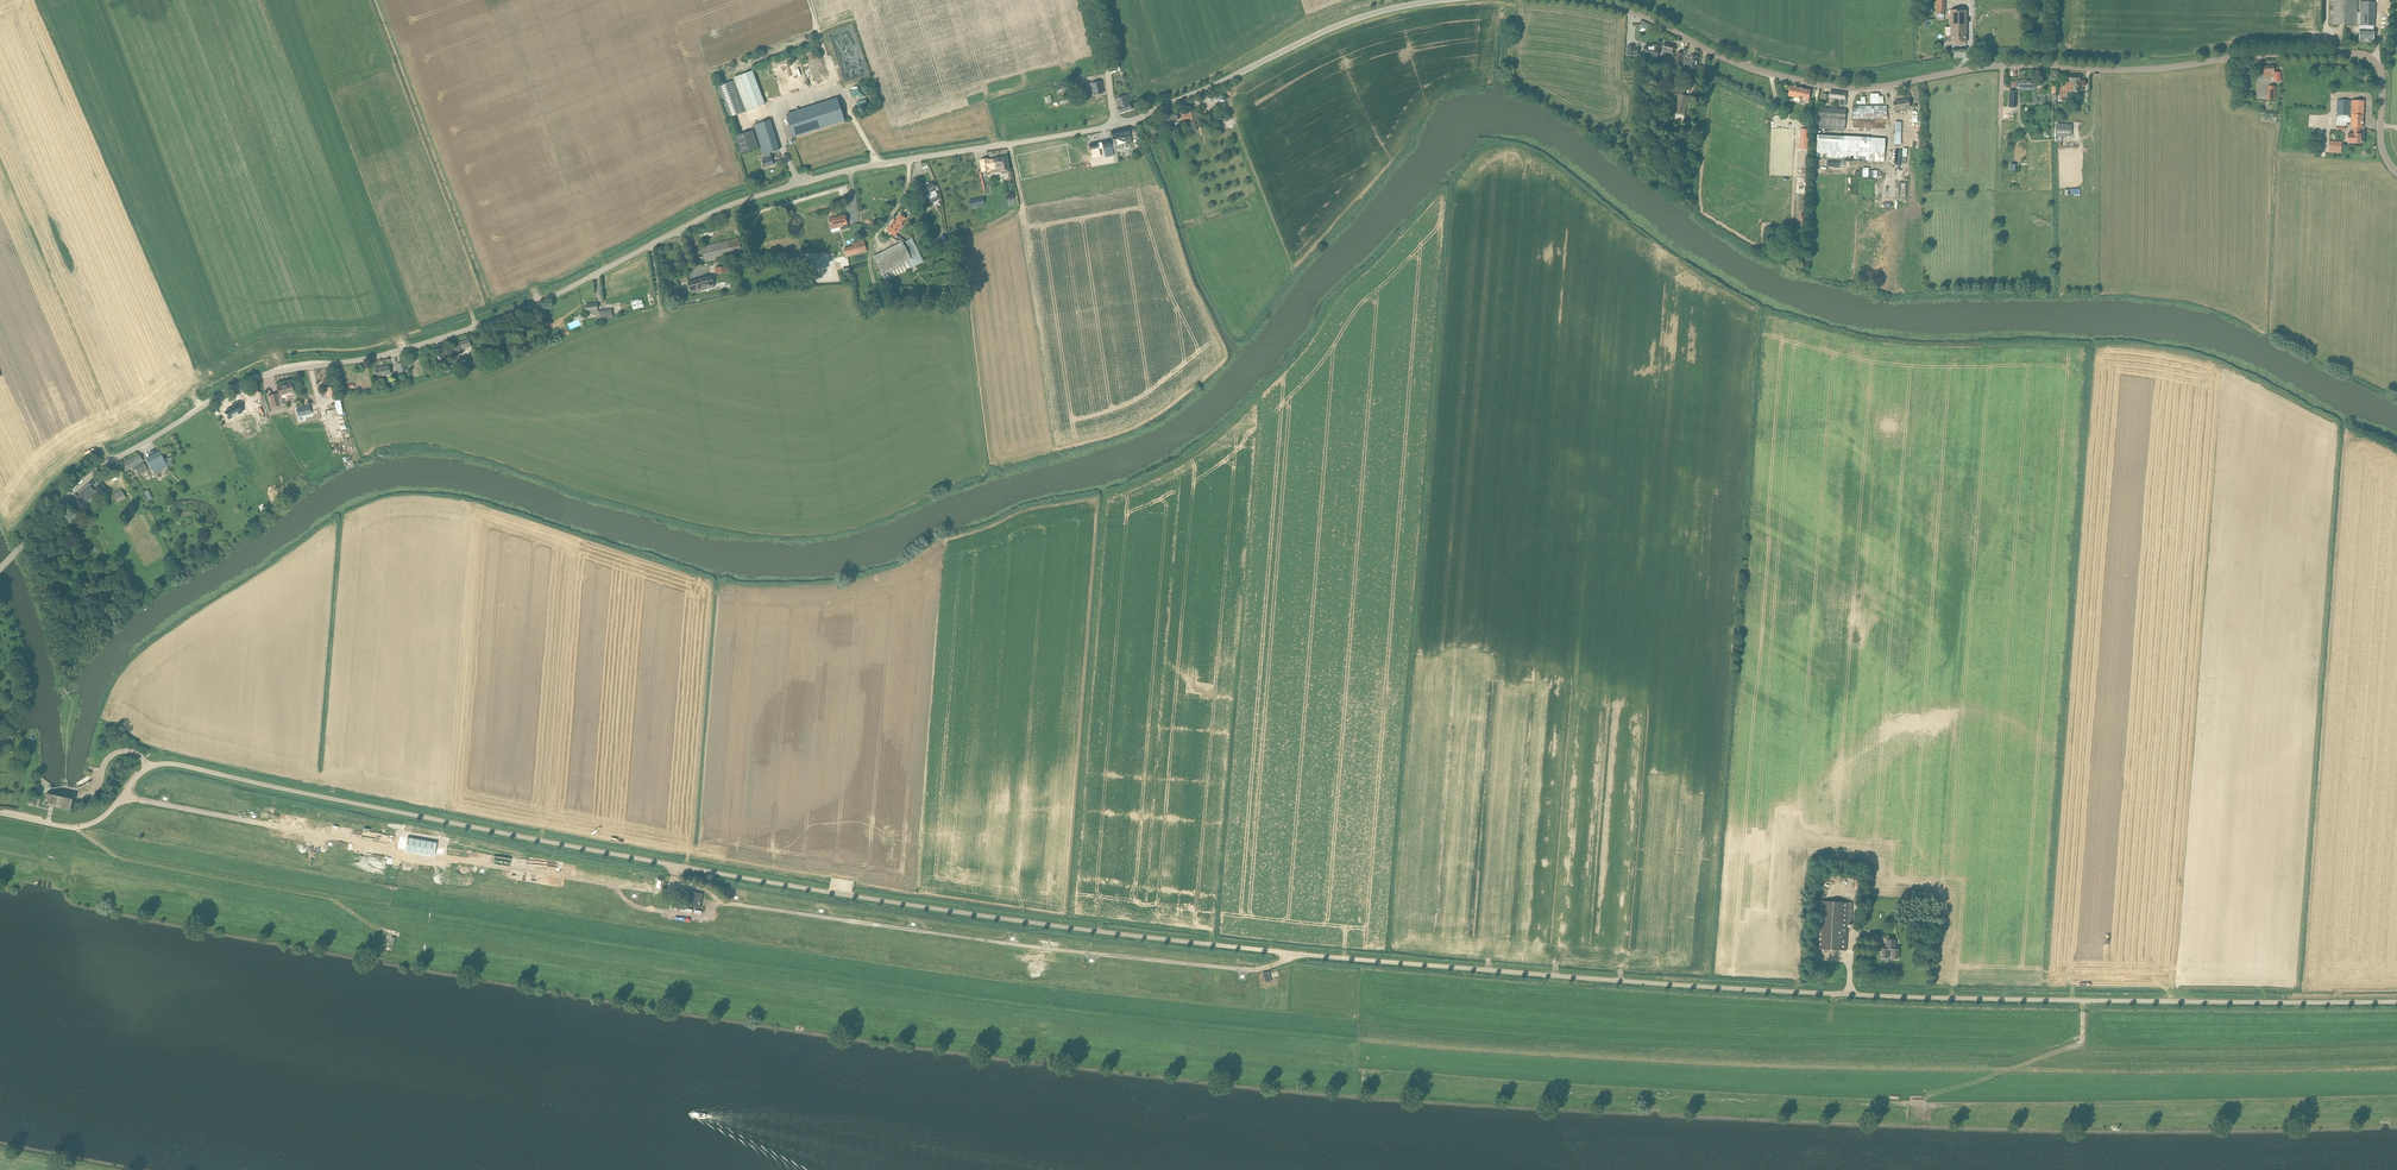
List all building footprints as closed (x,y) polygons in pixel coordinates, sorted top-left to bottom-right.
[(1945,0),(1937,0),(1936,14),(1944,15),(1945,0)] [(2358,13),(2357,13),(2358,0),(2334,0),(2333,24),(2361,25),(2361,30),(2359,30),(2359,40),(2373,41),(2374,35),(2375,0),(2362,0),(2362,2),(2361,2),(2361,13),(2358,13)] [(1952,43),(1966,43),(1966,9),(1951,10),(1951,36),(1949,36),(1948,38),(1948,41),(1949,42),(1952,42),(1952,43)] [(1672,53),(1674,45),(1665,43),(1663,50),(1672,53)] [(1646,45),(1644,53),(1658,57),(1659,50),(1660,46),(1652,44),(1652,46),(1646,45)] [(1634,46),(1628,46),(1627,55),(1638,56),(1638,47),(1634,47),(1634,46)] [(831,55),(825,57),(827,65),(834,63),(831,55)] [(1696,72),(1699,57),(1691,55),(1689,62),(1685,61),(1683,69),(1687,70),(1696,72)] [(809,60),(816,77),(821,75),(814,58),(809,60)] [(2263,66),(2263,72),(2263,77),(2268,77),(2268,78),(2272,78),(2274,78),(2274,81),(2281,81),(2281,72),(2274,72),(2274,66),(2263,66)] [(740,75),(753,109),(765,104),(753,71),(740,75)] [(808,74),(803,82),(806,84),(812,76),(808,74)] [(2059,85),(2058,102),(2063,102),(2063,97),(2064,97),(2064,95),(2068,95),(2068,91),(2073,91),(2079,92),(2080,81),(2080,75),(2070,74),(2069,80),(2069,81),(2066,81),(2066,85),(2059,85)] [(778,78),(781,89),(787,88),(786,84),(793,82),(791,75),(778,78)] [(735,80),(717,87),(729,118),(746,111),(735,80)] [(2016,88),(2019,88),(2034,89),(2035,80),(2019,80),(2019,81),(2016,81),(2016,88)] [(1101,81),(1092,83),(1089,84),(1090,87),(1092,87),(1094,95),(1104,93),(1101,81)] [(1642,97),(1651,91),(1644,81),(1635,88),(1642,97)] [(1076,85),(1063,87),(1065,95),(1070,94),(1069,92),(1069,91),(1073,90),(1073,91),(1084,89),(1083,84),(1076,85)] [(1809,100),(1810,96),(1811,90),(1790,86),(1788,96),(1809,100)] [(1689,96),(1682,95),(1683,89),(1672,87),(1671,93),(1679,95),(1674,116),(1684,119),(1689,96)] [(1824,94),(1823,100),(1827,100),(1828,97),(1841,99),(1840,105),(1846,105),(1847,99),(1845,99),(1846,96),(1846,92),(1831,90),(1830,95),(1824,94)] [(1119,113),(1132,110),(1129,104),(1126,95),(1115,99),(1118,107),(1118,108),(1119,113)] [(1857,95),(1857,104),(1883,104),(1883,97),(1879,97),(1879,95),(1857,95)] [(836,97),(787,113),(795,138),(844,121),(836,97)] [(1893,102),(1895,108),(1895,113),(1900,112),(1900,109),(1910,108),(1908,99),(1893,102)] [(2349,115),(2350,100),(2337,100),(2336,126),(2336,131),(2340,131),(2345,131),(2345,126),(2349,126),(2349,117),(2348,117),(2349,115)] [(2347,133),(2347,142),(2350,142),(2350,143),(2360,143),(2360,134),(2360,128),(2363,128),(2364,101),(2352,100),(2351,128),(2354,128),(2354,133),(2347,133)] [(1853,106),(1853,119),(1883,118),(1883,119),(1887,119),(1887,118),(1887,106),(1853,106)] [(1818,128),(1845,130),(1847,108),(1819,107),(1818,128)] [(1181,112),(1183,118),(1183,120),(1192,117),(1190,110),(1181,112)] [(1165,115),(1166,121),(1167,124),(1169,123),(1170,127),(1175,125),(1173,121),(1178,120),(1176,112),(1165,115)] [(770,120),(755,124),(764,154),(765,154),(767,159),(762,160),(765,167),(774,165),(770,153),(779,150),(770,120)] [(1192,121),(1184,124),(1185,128),(1187,127),(1189,133),(1195,131),(1192,121)] [(2062,136),(2072,136),(2072,124),(2056,124),(2056,135),(2056,142),(2062,142),(2062,136)] [(1121,129),(1121,130),(1119,130),(1118,129),(1111,131),(1112,133),(1111,133),(1110,134),(1111,138),(1112,138),(1113,138),(1113,139),(1124,137),(1125,138),(1131,137),(1130,133),(1128,127),(1121,129)] [(1800,129),(1799,149),(1808,150),(1809,129),(1800,129)] [(753,130),(736,136),(741,153),(758,148),(753,130)] [(2329,132),(2329,152),(2341,153),(2342,142),(2333,142),(2334,132),(2329,132)] [(1866,160),(1866,161),(1884,162),(1885,140),(1818,135),(1816,156),(1866,160)] [(1110,139),(1089,144),(1091,151),(1103,148),(1106,158),(1114,155),(1110,139)] [(1904,154),(1904,163),(1910,163),(1910,148),(1899,148),(1899,154),(1904,154)] [(980,160),(981,166),(982,171),(989,169),(989,168),(996,167),(1001,166),(1001,171),(1002,174),(1008,173),(1007,170),(1006,163),(1005,157),(995,159),(988,160),(988,159),(980,160)] [(1079,157),(1077,157),(1073,158),(1077,175),(1082,174),(1079,157)] [(1862,170),(1860,170),(1860,177),(1877,178),(1877,171),(1869,170),(1869,168),(1863,168),(1862,170)] [(930,173),(918,176),(921,184),(932,181),(930,173)] [(937,194),(935,190),(938,189),(936,184),(933,186),(931,182),(922,187),(927,196),(926,197),(926,196),(923,197),(923,198),(922,198),(928,208),(932,206),(928,199),(937,194)] [(983,197),(969,201),(971,208),(978,206),(985,204),(983,197)] [(896,234),(903,226),(901,225),(906,218),(900,214),(895,221),(894,220),(886,230),(889,232),(888,234),(897,241),(899,244),(873,257),(885,282),(911,269),(911,268),(923,262),(912,238),(906,242),(896,234)] [(841,230),(849,228),(846,215),(829,219),(831,229),(840,227),(841,230)] [(702,247),(706,262),(740,254),(737,239),(702,247)] [(848,256),(861,253),(867,251),(864,241),(854,244),(855,246),(844,249),(846,256),(848,256)] [(851,274),(848,256),(835,259),(837,268),(841,267),(842,270),(843,269),(844,275),(851,274)] [(715,287),(713,281),(712,276),(689,282),(691,291),(699,288),(700,291),(715,287)] [(587,314),(588,315),(590,315),(589,312),(594,312),(595,315),(598,314),(597,304),(586,305),(587,314)] [(612,310),(611,310),(600,311),(601,322),(605,322),(604,319),(613,318),(612,310)] [(453,346),(454,348),(455,352),(456,355),(461,353),(459,349),(470,346),(468,339),(459,342),(460,344),(453,346)] [(455,352),(454,348),(444,351),(445,354),(447,358),(456,355),(455,352)] [(448,362),(447,358),(445,354),(439,357),(442,364),(448,362)] [(404,363),(397,364),(399,372),(405,371),(404,363)] [(388,366),(374,369),(376,377),(390,374),(388,366)] [(291,383),(277,386),(279,394),(277,394),(270,396),(273,407),(279,405),(278,399),(281,398),(280,396),(293,392),(293,390),(294,389),(293,386),(292,385),(291,383)] [(248,390),(250,396),(251,397),(259,394),(257,387),(248,390)] [(243,413),(238,403),(233,406),(233,408),(225,411),(229,419),(243,413)] [(259,433),(252,416),(240,421),(247,438),(259,433)] [(147,459),(149,462),(147,463),(149,468),(151,467),(155,474),(167,467),(172,464),(168,457),(164,460),(159,452),(147,459)] [(121,464),(124,469),(125,471),(132,468),(133,471),(135,470),(138,475),(148,470),(144,464),(137,468),(136,465),(135,463),(132,458),(121,464)] [(90,486),(80,494),(87,502),(97,492),(102,498),(109,492),(105,488),(101,484),(94,490),(90,486)] [(144,492),(148,501),(153,499),(148,489),(144,492)] [(122,492),(113,497),(116,503),(126,498),(122,492)] [(72,501),(71,503),(78,510),(86,503),(79,495),(78,496),(72,501)] [(44,804),(70,809),(73,798),(65,796),(58,795),(47,793),(44,804)] [(691,891),(688,905),(700,908),(703,894),(691,891)] [(1819,901),(1817,949),(1847,950),(1848,924),(1852,924),(1853,903),(1819,901)] [(1883,947),(1882,952),(1882,958),(1888,958),(1888,950),(1893,950),(1892,958),(1898,959),(1899,947),(1895,947),(1896,939),(1887,939),(1886,947),(1883,947)] [(1271,981),(1269,971),(1263,973),(1266,982),(1271,981)]
